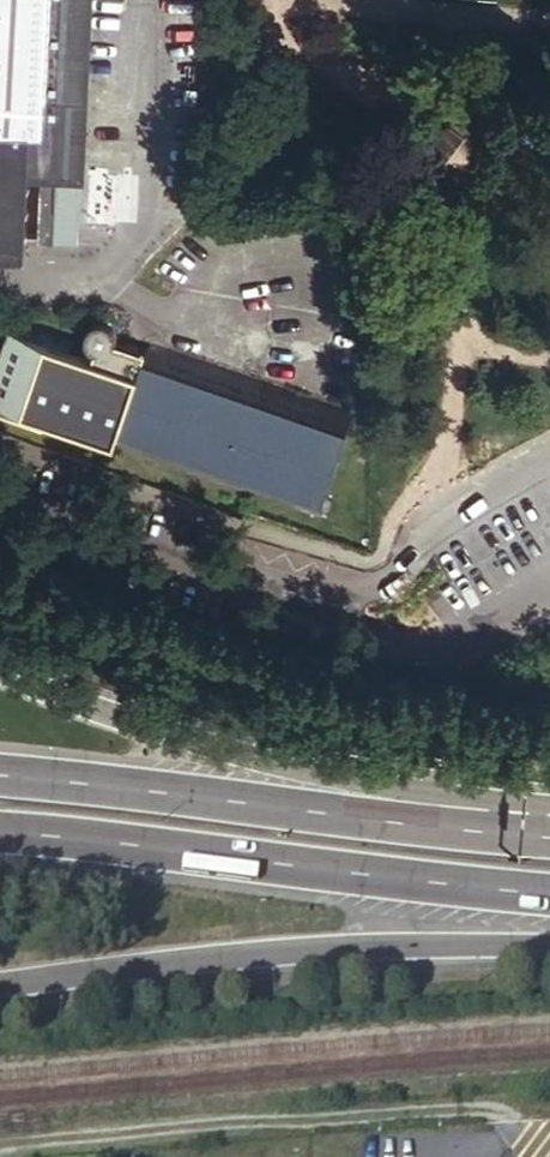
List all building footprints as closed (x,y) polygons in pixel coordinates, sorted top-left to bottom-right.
[(20,240),(23,169),(44,170),(46,121),(50,121),(56,0),(0,0),(0,239),(20,240)] [(50,121),(46,121),(44,170),(58,171),(83,172),(91,0),(56,0),(50,121)] [(58,171),(44,170),(41,240),(56,241),(58,171)] [(117,179),(108,179),(106,213),(115,214),(117,179)] [(140,344),(109,334),(110,329),(110,326),(109,322),(108,319),(106,317),(104,314),(102,312),(98,310),(95,309),(92,308),(88,309),(84,310),(81,311),(79,313),(77,317),(75,319),(74,323),(73,326),(73,329),(73,332),(74,336),(76,339),(79,342),(82,344),(85,346),(88,347),(86,354),(62,345),(65,335),(21,320),(17,330),(3,325),(0,335),(0,408),(36,421),(40,410),(109,434),(140,344)] [(142,338),(140,344),(109,434),(107,441),(313,512),(348,409),(142,338)]
